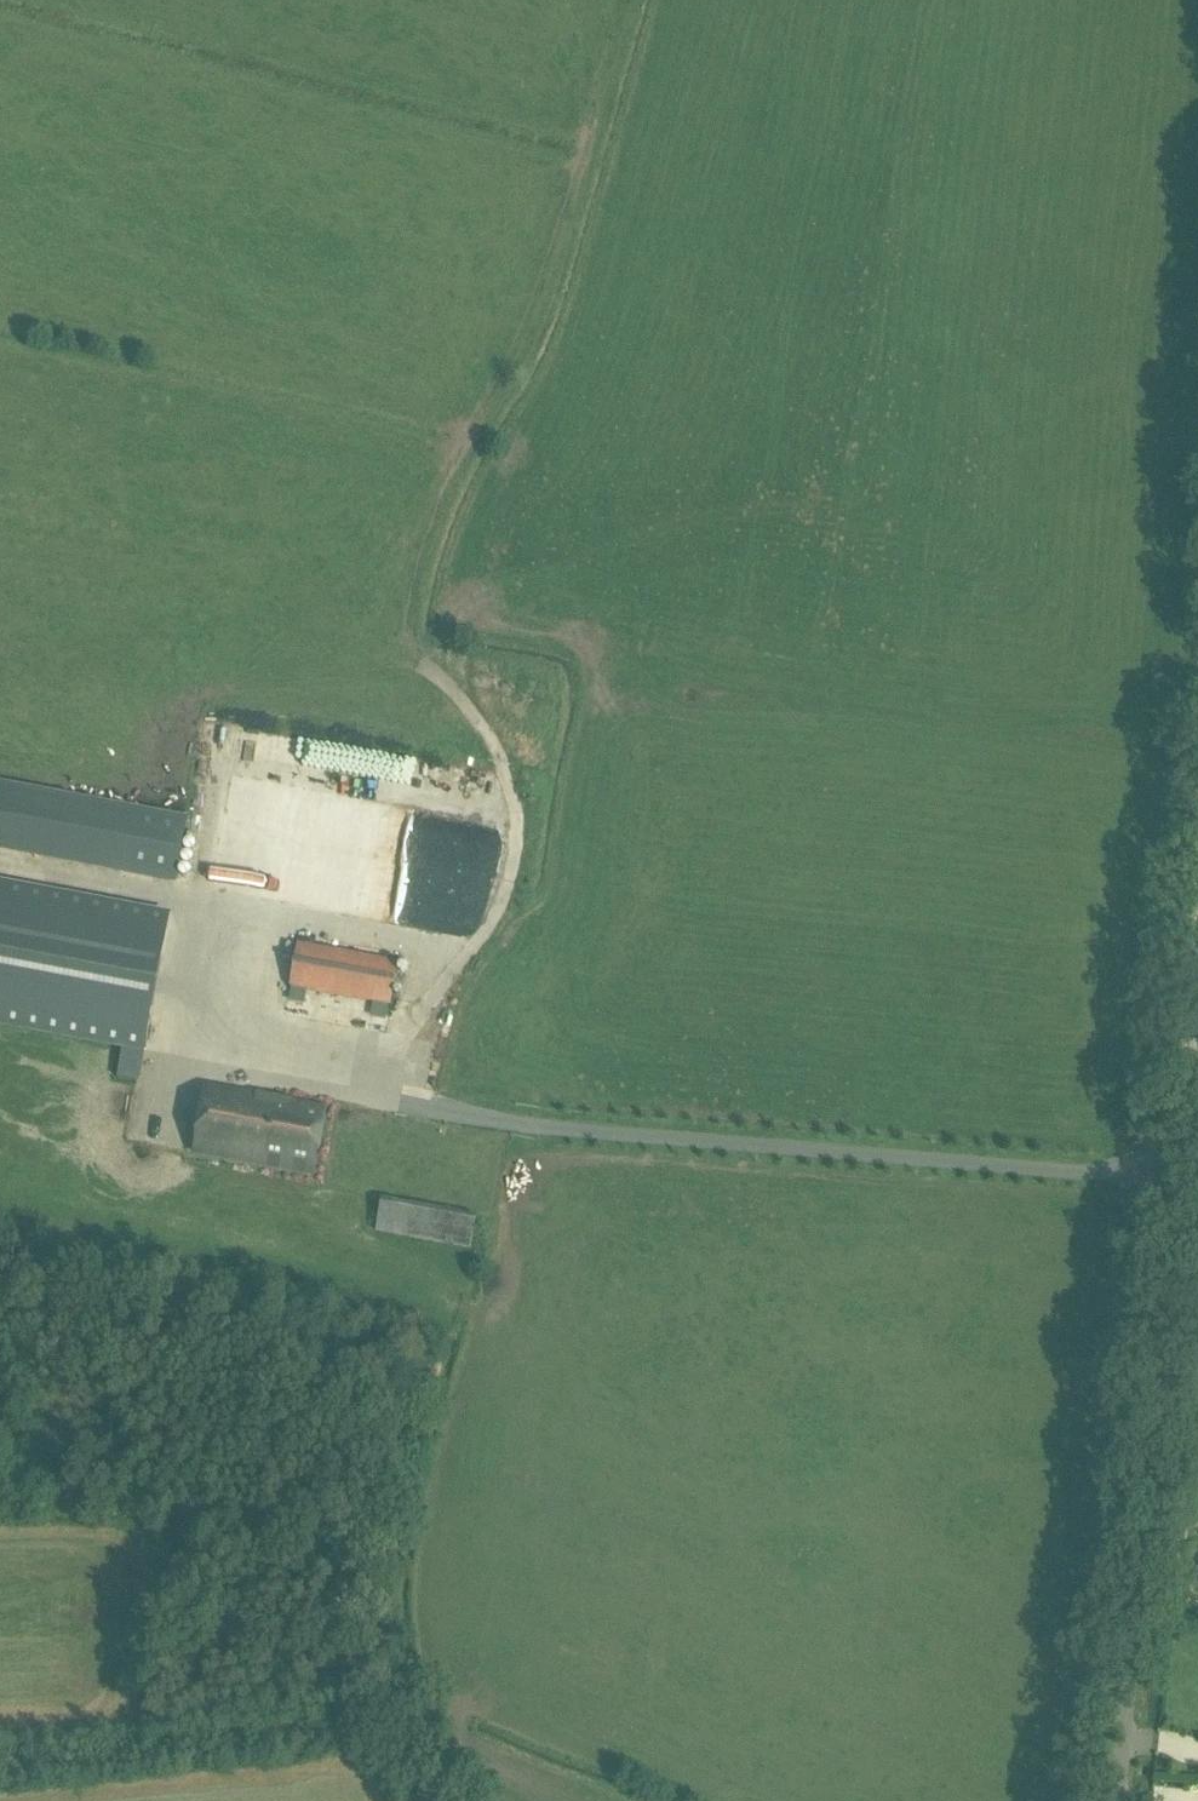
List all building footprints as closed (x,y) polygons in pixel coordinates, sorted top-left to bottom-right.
[(176,880),(186,823),(136,814),(125,871),(176,880)] [(144,1050),(169,918),(0,887),(0,1023),(144,1050)] [(290,989),(391,1008),(399,963),(298,945),(290,989)] [(207,1088),(195,1152),(312,1174),(324,1110),(207,1088)] [(376,1233),(470,1249),(477,1216),(382,1198),(376,1233)]
